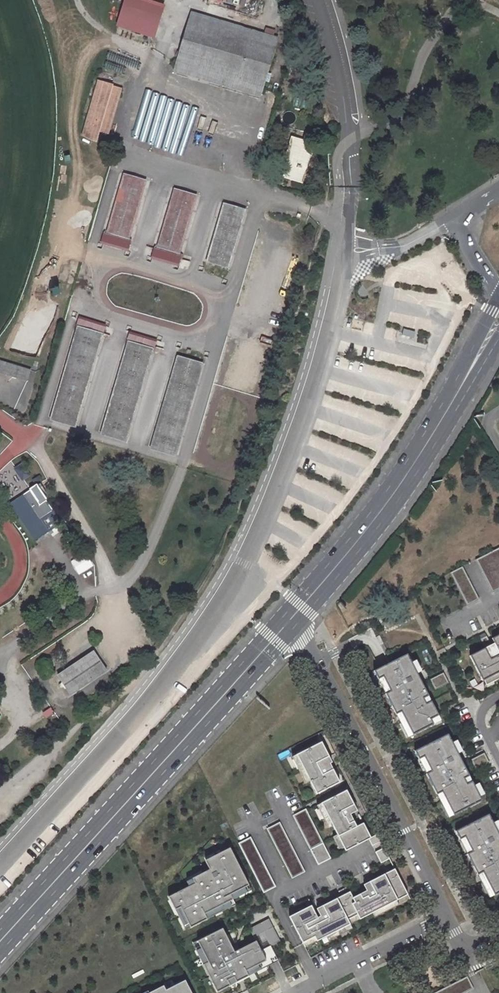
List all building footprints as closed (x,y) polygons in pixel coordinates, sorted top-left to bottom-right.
[(156,37),(165,6),(146,0),(128,0),(120,26),(156,37)] [(280,37),(195,14),(179,72),(263,96),(280,37)] [(123,89),(100,82),(83,137),(99,142),(102,132),(110,134),(123,89)] [(311,143),(294,138),(282,177),(303,184),(312,155),(308,153),(311,143)] [(147,181),(126,175),(109,232),(106,231),(102,243),(129,251),(133,238),(130,237),(147,181)] [(198,196),(176,190),(159,246),(157,246),(153,258),(181,266),(185,254),(181,253),(198,196)] [(248,210),(225,204),(207,263),(230,270),(248,210)] [(107,325),(80,316),(76,327),(79,328),(52,418),(77,425),(107,325)] [(159,341),(130,332),(127,344),(130,344),(104,432),(127,438),(153,351),(156,352),(159,341)] [(205,362),(179,355),(152,448),(178,455),(205,362)] [(0,360),(0,371),(28,379),(31,369),(0,360)] [(37,485),(30,490),(39,504),(47,499),(37,485)] [(41,507),(39,504),(30,490),(28,488),(21,492),(19,488),(6,496),(30,531),(42,523),(34,511),(41,507)] [(477,560),(493,592),(498,589),(498,548),(477,560)] [(72,561),(79,573),(94,564),(86,552),(72,561)] [(462,567),(451,573),(468,605),(479,599),(462,567)] [(412,645),(407,637),(406,636),(396,642),(396,643),(401,651),(402,651),(412,646),(412,645)] [(484,682),(498,674),(498,656),(491,660),(486,650),(471,657),(484,682)] [(70,696),(108,671),(94,651),(56,676),(70,696)] [(384,668),(375,673),(380,681),(384,679),(392,693),(387,695),(398,716),(403,714),(414,737),(438,724),(436,720),(440,717),(433,702),(428,705),(425,700),(430,697),(408,656),(384,668)] [(54,712),(51,707),(43,713),(46,717),(54,712)] [(456,816),(484,802),(474,782),(469,785),(467,780),(472,777),(450,735),(416,752),(421,761),(426,759),(433,773),(428,775),(439,796),(444,794),(456,816)] [(323,744),(297,757),(318,797),(341,785),(334,771),(324,777),(318,765),(330,759),(323,744)] [(491,764),(486,754),(472,761),(477,771),(491,764)] [(347,789),(321,802),(346,850),(369,838),(373,845),(382,840),(378,833),(371,836),(364,822),(357,825),(354,820),(350,822),(343,810),(355,804),(347,789)] [(332,858),(306,808),(293,815),(319,865),(332,858)] [(498,895),(498,830),(491,815),(458,832),(462,841),(467,838),(475,852),(470,855),(480,876),(485,874),(497,896),(498,895)] [(305,871),(280,822),(267,828),(292,878),(305,871)] [(276,887),(251,837),(238,843),(264,893),(276,887)] [(250,885),(230,846),(204,859),(209,869),(192,878),(195,883),(168,897),(174,909),(179,907),(190,928),(207,920),(204,914),(233,900),(230,895),(250,885)] [(385,846),(376,851),(382,862),(391,858),(385,846)] [(315,937),(317,941),(351,924),(348,919),(358,914),(361,919),(409,894),(395,868),(369,881),(375,893),(369,896),(368,895),(363,898),(360,893),(353,897),(350,891),(323,905),(329,917),(320,921),(312,905),(290,917),(303,943),(315,937)] [(250,929),(257,942),(261,950),(271,945),(280,940),(269,919),(250,929)] [(222,929),(193,943),(217,992),(279,961),(271,945),(261,950),(257,942),(234,953),(222,929)] [(436,992),(466,992),(474,989),(468,976),(436,992)] [(151,992),(190,992),(184,981),(165,991),(163,987),(151,992)]
